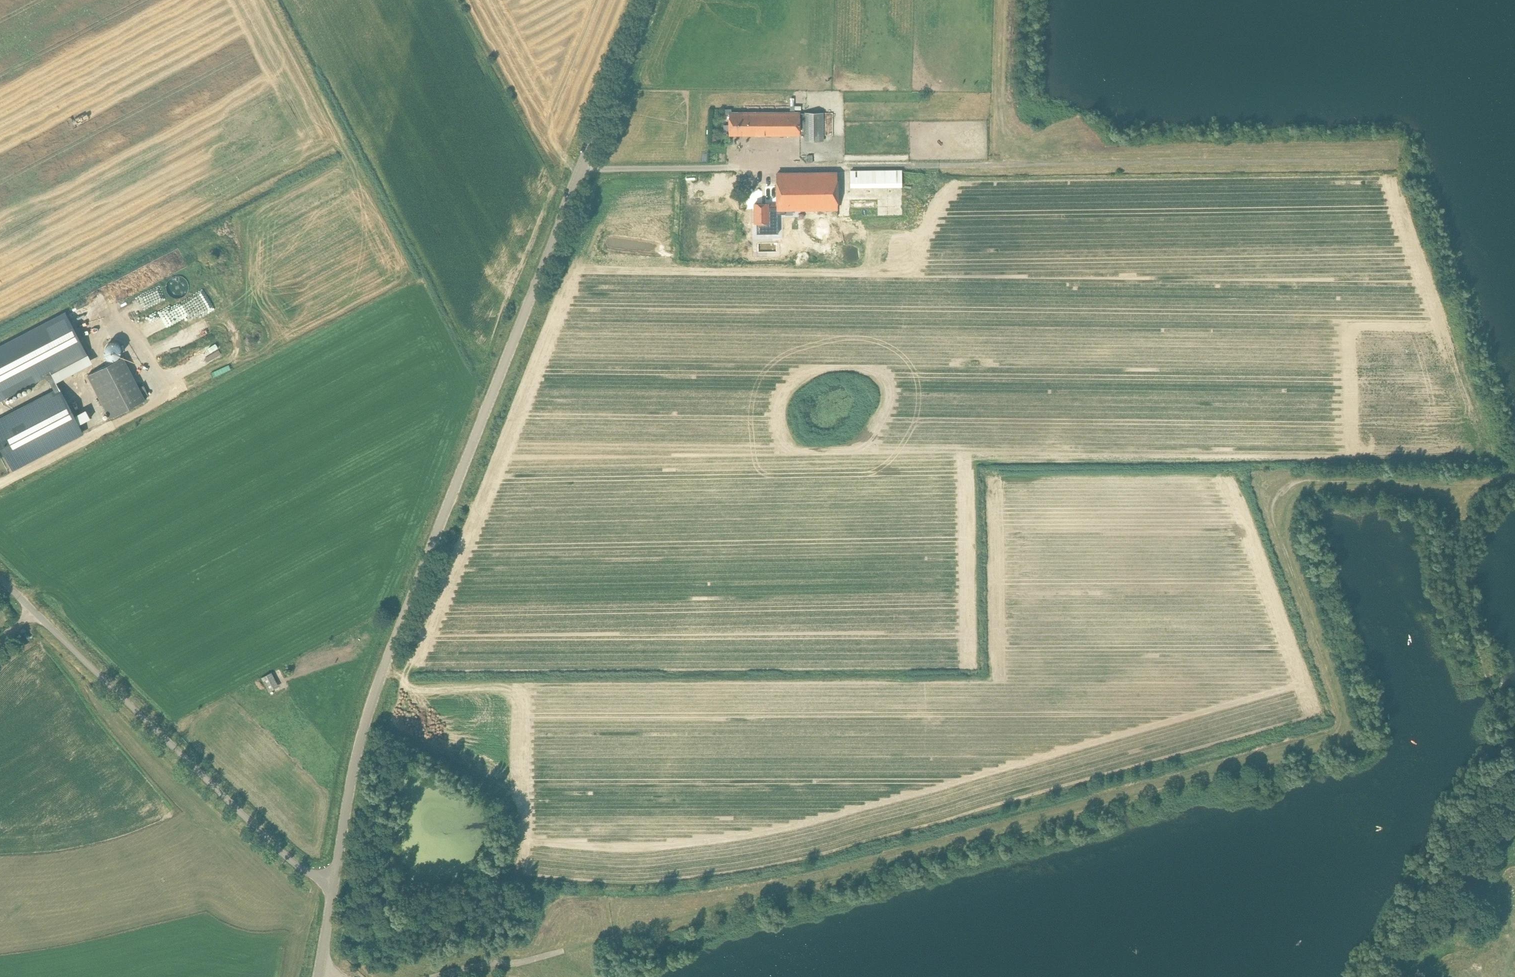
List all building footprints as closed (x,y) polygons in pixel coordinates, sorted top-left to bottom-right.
[(729,134),(800,135),(800,131),(806,131),(806,141),(823,141),(823,113),(805,113),(799,113),(729,113),(729,134)] [(902,170),(851,170),(850,183),(902,182),(902,170)] [(768,203),(754,203),(755,223),(757,223),(757,234),(778,233),(778,214),(785,214),(785,209),(837,208),(837,173),(777,173),(777,185),(777,204),(768,204),(768,203)] [(175,278),(175,294),(186,294),(186,278),(175,278)] [(0,346),(0,400),(88,354),(66,312),(0,346)] [(194,320),(181,328),(190,343),(203,336),(194,320)] [(124,356),(88,375),(110,418),(147,399),(124,356)] [(0,418),(0,445),(13,471),(84,434),(60,387),(0,418)] [(279,687),(272,672),(262,677),(269,692),(279,687)]
